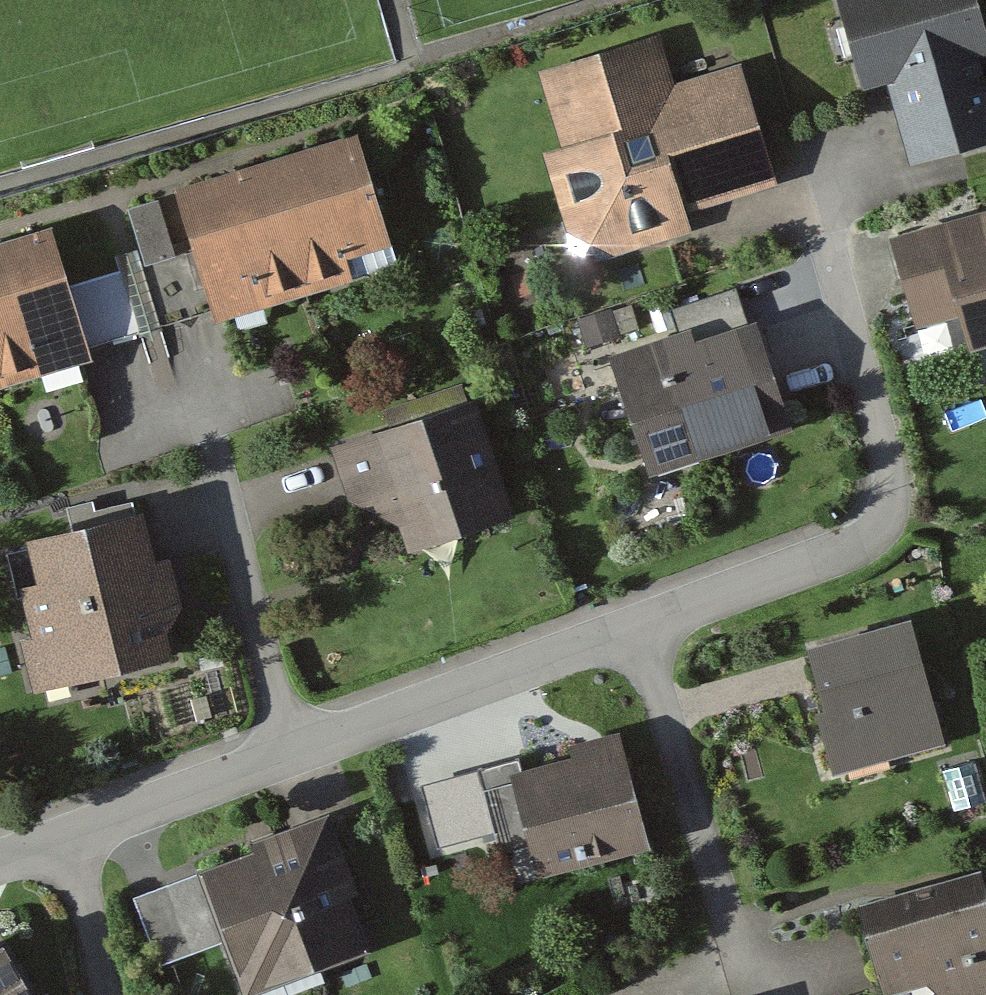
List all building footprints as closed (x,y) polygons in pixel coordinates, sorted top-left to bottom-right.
[(863,96),(889,89),(910,171),(985,151),(985,91),(979,63),(985,62),(985,28),(979,0),(838,0),(863,96)] [(662,39),(537,75),(558,148),(543,153),(566,233),(615,259),(693,236),(686,211),(775,185),(740,66),(675,85),(662,39)] [(399,265),(357,139),(267,168),(309,295),(399,265)] [(309,295),(267,168),(175,198),(193,251),(213,315),(216,325),(309,295)] [(128,213),(143,265),(174,256),(160,204),(128,213)] [(890,245),(915,332),(958,320),(970,361),(985,357),(985,217),(890,245)] [(0,253),(0,393),(89,367),(84,354),(65,287),(51,237),(0,253)] [(213,315),(193,251),(174,256),(143,265),(161,331),(213,315)] [(125,271),(65,287),(84,354),(143,338),(125,271)] [(692,351),(689,338),(611,361),(647,480),(792,436),(760,330),(692,351)] [(480,411),(334,453),(349,504),(401,529),(409,555),(512,525),(480,411)] [(145,521),(22,550),(32,592),(19,595),(29,636),(14,639),(29,704),(178,670),(169,632),(183,613),(172,566),(156,570),(145,521)] [(909,611),(810,638),(826,695),(814,698),(833,766),(943,736),(909,611)] [(573,748),(511,764),(530,836),(538,866),(651,836),(621,723),(570,737),(573,748)] [(530,836),(511,764),(508,754),(476,762),(498,844),(530,836)] [(975,761),(944,769),(955,807),(985,798),(975,761)] [(250,840),(199,858),(227,933),(247,986),(375,937),(357,887),(362,884),(330,802),(248,833),(250,840)] [(227,933),(199,858),(132,883),(160,957),(227,933)] [(864,907),(884,981),(927,969),(951,994),(985,994),(985,874),(864,907)] [(4,929),(0,932),(0,994),(42,994),(4,929)]
